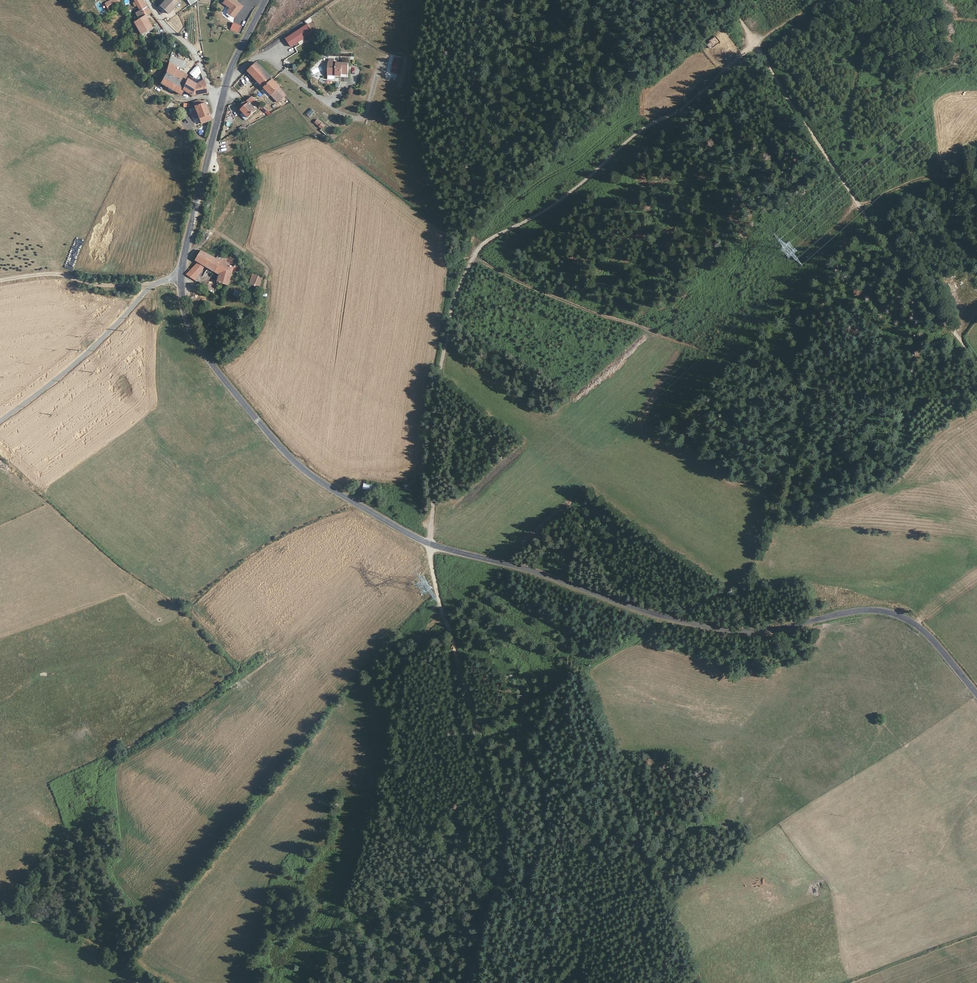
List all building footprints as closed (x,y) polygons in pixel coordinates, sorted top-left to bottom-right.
[(108,4),(112,12),(121,7),(118,0),(108,4)] [(180,0),(179,0),(169,0),(163,7),(170,12),(180,0)] [(243,5),(235,0),(224,0),(222,4),(228,8),(225,13),(235,19),(243,5)] [(135,22),(141,33),(151,27),(144,14),(151,9),(147,4),(145,4),(143,1),(137,5),(139,9),(136,11),(139,19),(135,22)] [(230,31),(238,34),(241,26),(232,23),(230,31)] [(305,25),(284,39),(289,47),(311,32),(305,25)] [(340,73),(346,73),(346,62),(332,62),(327,62),(326,62),(326,73),(332,73),(333,76),(340,76),(340,73)] [(247,72),(261,88),(270,79),(255,64),(247,72)] [(196,65),(189,73),(195,79),(202,71),(196,65)] [(180,80),(184,73),(172,67),(169,74),(178,79),(180,80)] [(165,72),(158,83),(179,94),(182,90),(183,81),(180,80),(178,79),(169,74),(167,73),(165,72)] [(183,81),(182,90),(192,94),(206,90),(203,76),(196,80),(186,77),(183,81)] [(274,103),(283,96),(270,79),(261,88),(274,103)] [(201,122),(212,116),(204,101),(201,102),(200,98),(191,101),(201,122)] [(252,106),(254,104),(249,98),(237,106),(239,109),(238,110),(245,117),(252,112),(250,108),(252,106)] [(262,118),(266,115),(254,104),(252,106),(262,118)] [(310,117),(315,112),(311,108),(306,114),(310,117)] [(218,259),(200,250),(195,259),(196,260),(205,264),(218,271),(216,281),(226,285),(231,265),(223,261),(218,259)] [(196,260),(186,274),(195,279),(205,264),(196,260)] [(252,273),(249,284),(259,288),(263,277),(252,273)]
